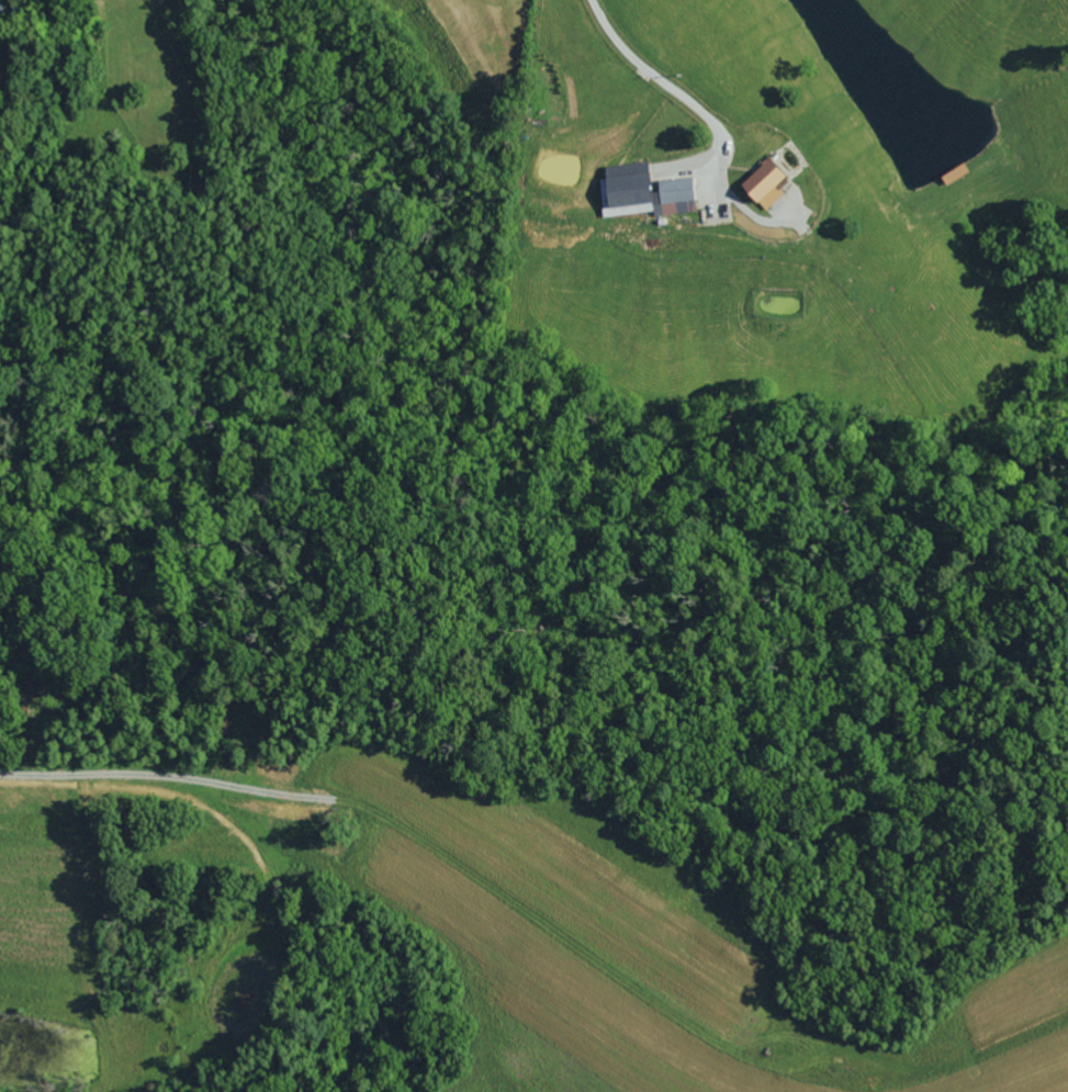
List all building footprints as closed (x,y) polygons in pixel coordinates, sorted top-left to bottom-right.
[(736,183),(750,203),(784,178),(770,159),(736,183)] [(692,211),(689,177),(654,180),(655,191),(647,192),(644,162),(601,166),(602,178),(597,178),(600,216),(651,212),(651,215),(692,211)]
